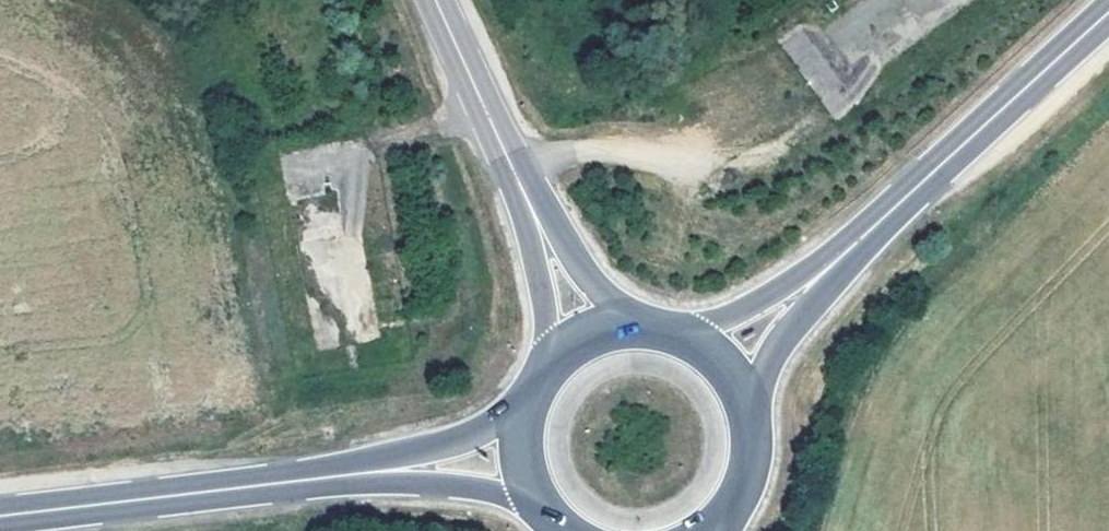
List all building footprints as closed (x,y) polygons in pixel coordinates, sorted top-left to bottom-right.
[(803,28),(782,41),(825,109),(846,96),(803,28)] [(284,157),(286,198),(320,196),(317,155),(284,157)]
